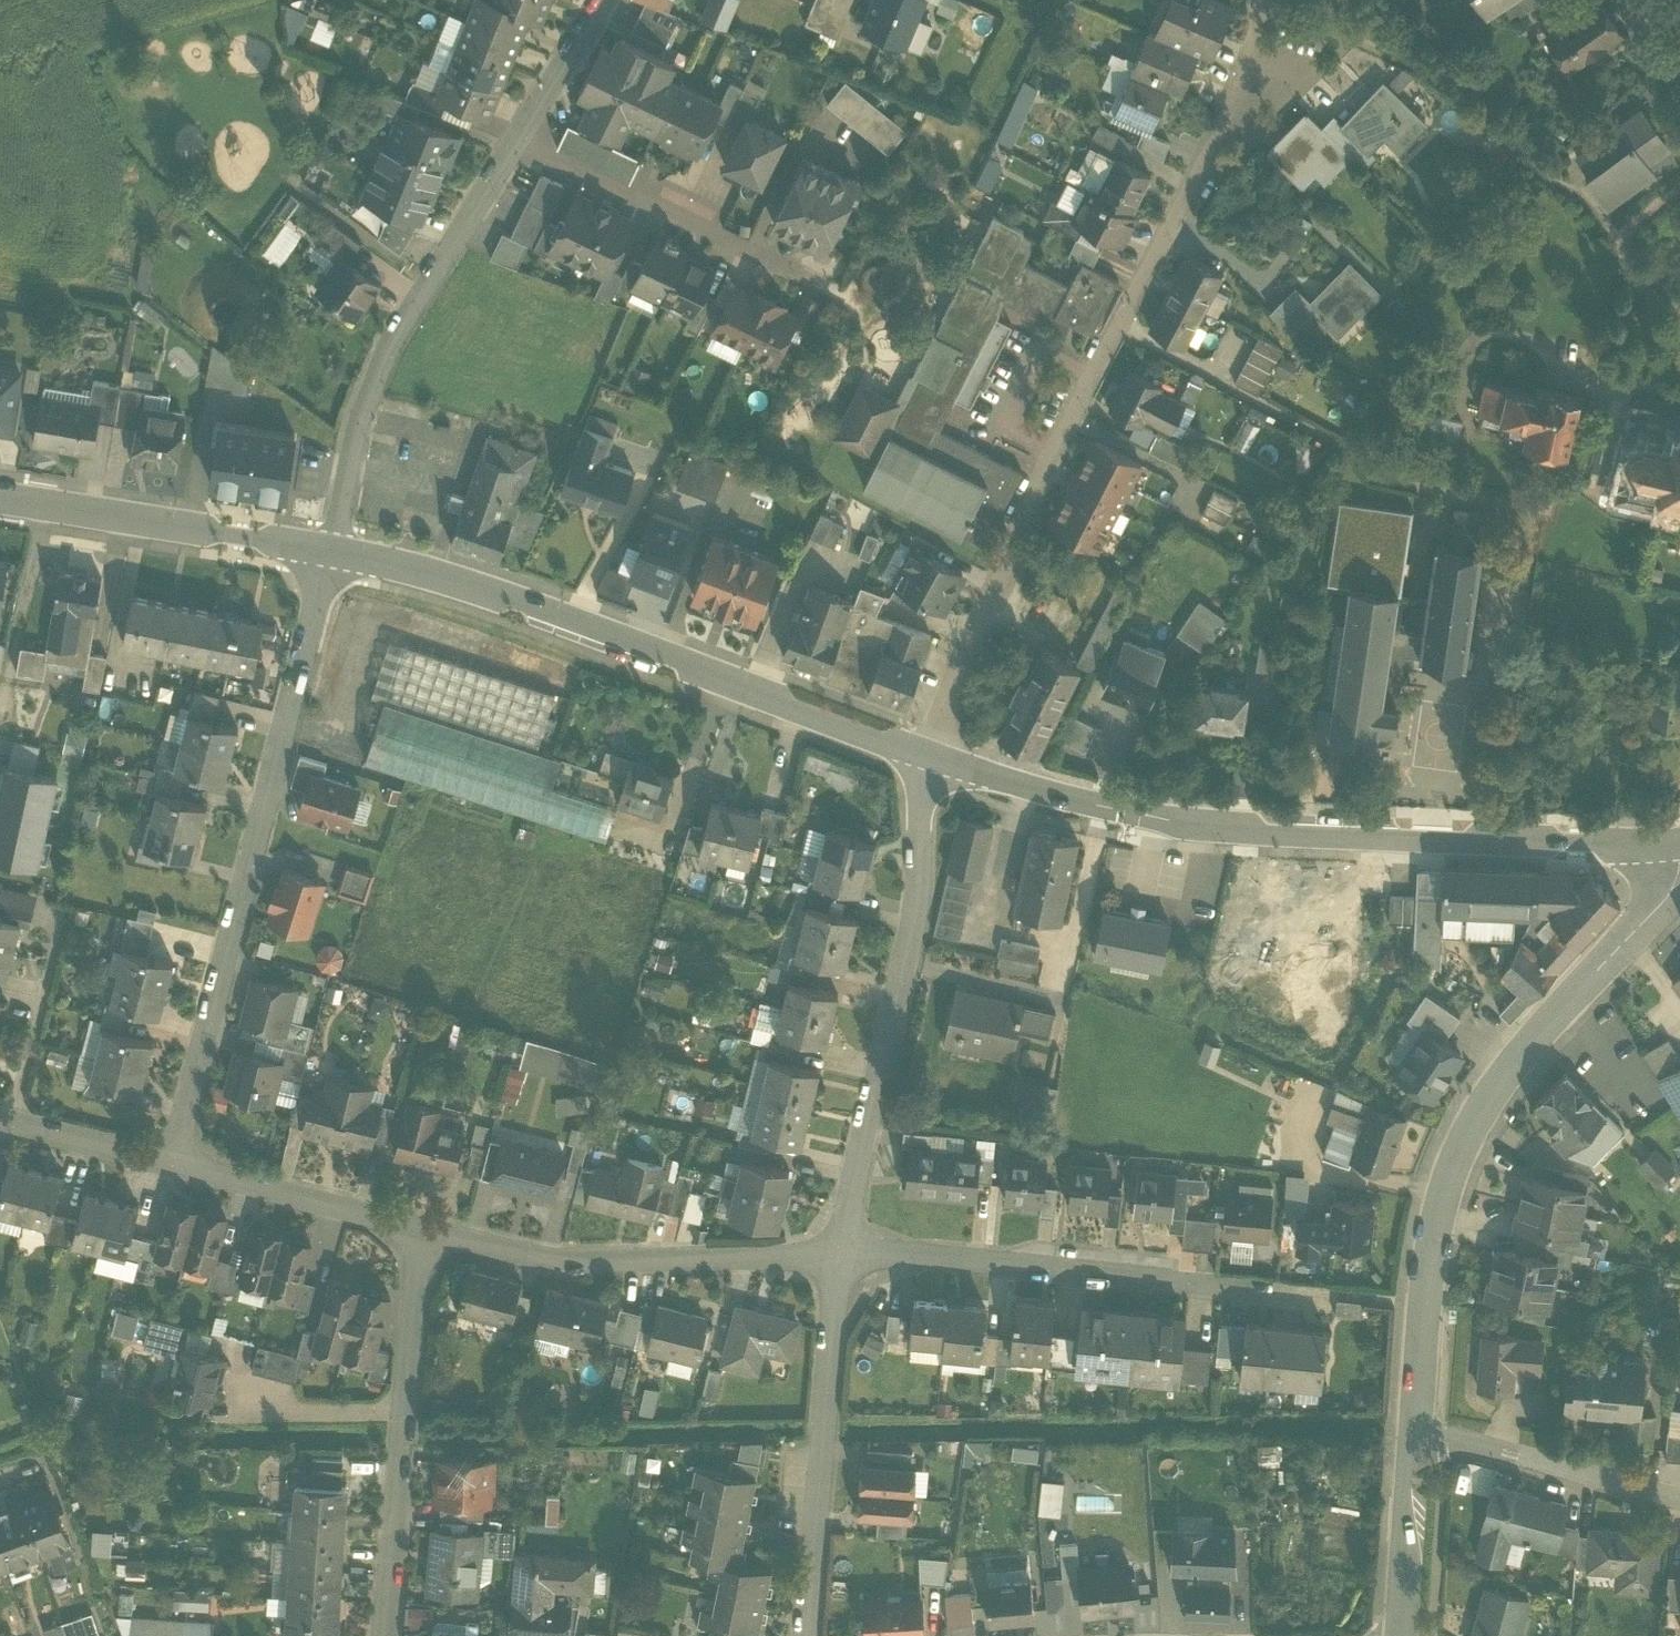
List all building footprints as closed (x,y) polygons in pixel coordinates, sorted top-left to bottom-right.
[(495,0),(476,0),(469,18),(518,38),(528,14),(526,13),(495,0)] [(526,13),(528,14),(540,19),(546,6),(544,5),(546,0),(495,0),(526,13)] [(645,1),(668,10),(672,0),(642,0),(645,1)] [(701,18),(726,28),(738,0),(708,0),(701,18)] [(813,2),(829,8),(832,0),(813,0),(813,2)] [(829,8),(845,15),(851,0),(832,0),(829,8)] [(874,7),(870,5),(862,25),(905,43),(906,41),(904,40),(913,19),(915,19),(924,0),(877,0),(874,7)] [(944,4),(942,9),(997,32),(1004,16),(967,0),(934,0),(944,4)] [(1188,0),(1168,0),(1154,31),(1199,51),(1211,56),(1233,5),(1222,0),(1199,0),(1197,4),(1188,0)] [(1490,10),(1505,0),(1484,0),(1490,10)] [(1582,5),(1578,3),(1572,7),(1573,12),(1544,32),(1570,70),(1625,29),(1605,0),(1590,0),(1582,5)] [(668,10),(645,1),(632,29),(666,45),(681,15),(668,10)] [(518,38),(469,18),(459,43),(506,62),(511,51),(513,51),(518,38)] [(1154,31),(1150,30),(1137,60),(1132,70),(1169,86),(1182,91),(1182,90),(1180,89),(1196,51),(1198,52),(1199,51),(1154,31)] [(673,62),(620,36),(613,50),(602,44),(594,60),(670,98),(678,82),(667,76),(673,62)] [(506,62),(459,43),(449,68),(498,88),(503,74),(501,74),(506,62)] [(1111,62),(1131,70),(1132,70),(1137,60),(1116,51),(1111,62)] [(670,98),(594,60),(580,90),(594,97),(583,119),(584,120),(579,129),(613,145),(617,136),(619,137),(629,115),(656,128),(670,98)] [(1400,84),(1408,66),(1396,61),(1388,79),(1400,84)] [(1117,90),(1109,108),(1114,110),(1131,70),(1111,62),(1102,84),(1117,90)] [(498,88),(449,68),(441,88),(438,95),(447,99),(477,111),(487,115),(498,88)] [(1132,70),(1131,70),(1114,110),(1152,127),(1169,86),(1132,70)] [(992,134),(1006,140),(1030,80),(1016,75),(992,134)] [(441,88),(414,77),(405,97),(420,104),(442,112),(447,99),(438,95),(441,88)] [(730,80),(720,102),(721,103),(714,117),(726,123),(743,87),(730,80)] [(1431,124),(1384,80),(1342,124),(1373,153),(1386,139),(1402,154),(1431,124)] [(906,130),(845,81),(827,103),(888,152),(906,130)] [(700,93),(678,82),(670,98),(656,128),(664,131),(663,137),(676,143),(700,93)] [(743,87),(726,123),(740,131),(747,117),(748,118),(759,95),(743,87)] [(405,97),(383,88),(377,104),(400,114),(401,110),(415,116),(420,104),(405,97)] [(700,93),(676,143),(687,149),(692,145),(698,149),(714,117),(721,103),(720,102),(700,93)] [(447,99),(442,112),(471,124),(477,111),(447,99)] [(1641,105),(1576,151),(1589,169),(1585,172),(1608,205),(1657,171),(1648,158),(1668,143),(1641,105)] [(415,116),(401,110),(400,114),(390,138),(390,139),(444,161),(444,162),(447,163),(459,134),(415,116)] [(1307,110),(1266,151),(1305,189),(1317,177),(1326,186),(1355,157),(1321,125),(1307,110)] [(1373,153),(1342,124),(1331,114),(1321,125),(1355,157),(1367,168),(1377,157),(1373,153)] [(748,118),(747,117),(740,131),(724,163),(761,181),(784,135),(748,118)] [(1134,142),(1099,122),(1092,134),(1126,154),(1134,142)] [(579,129),(568,123),(557,146),(630,182),(641,159),(613,145),(579,129)] [(1170,141),(1142,129),(1137,143),(1162,158),(1170,141)] [(444,161),(390,139),(390,138),(387,137),(375,167),(432,190),(444,162),(444,161)] [(1149,173),(1100,148),(1081,185),(1088,189),(1129,210),(1138,192),(1140,193),(1149,173)] [(845,179),(804,159),(774,222),(814,242),(816,248),(823,251),(829,249),(833,243),(830,237),(851,195),(857,194),(860,187),(857,180),(851,177),(845,179)] [(689,196),(705,203),(705,201),(720,208),(735,176),(704,162),(689,196)] [(432,190),(375,167),(363,195),(380,202),(385,213),(385,214),(397,209),(419,218),(421,219),(432,190)] [(540,173),(528,199),(540,204),(552,178),(540,173)] [(564,184),(552,178),(540,204),(552,210),(564,184)] [(1056,199),(1077,210),(1088,189),(1081,185),(1067,178),(1056,199)] [(1129,210),(1088,189),(1077,210),(1073,217),(1084,222),(1105,233),(1121,241),(1135,213),(1129,210)] [(598,203),(577,193),(560,226),(550,246),(551,247),(604,273),(606,273),(609,267),(632,220),(611,209),(612,207),(599,201),(598,203)] [(1042,217),(1077,235),(1084,222),(1073,217),(1077,210),(1056,199),(1052,197),(1042,217)] [(540,204),(528,199),(522,211),(546,222),(547,219),(552,210),(540,204)] [(419,218),(397,209),(385,214),(385,213),(383,214),(385,218),(413,230),(419,218)] [(546,222),(522,211),(516,222),(540,234),(546,222)] [(1302,214),(1293,228),(1307,237),(1315,223),(1302,214)] [(945,315),(936,332),(934,331),(913,372),(920,375),(891,432),(889,432),(878,454),(863,483),(984,544),(1022,470),(939,428),(955,397),(996,316),(1005,300),(1049,324),(1070,284),(1025,261),(1036,239),(1022,231),(1023,230),(994,215),(973,255),(975,256),(966,274),(964,273),(943,314),(945,315)] [(413,230),(385,218),(385,219),(379,235),(400,251),(413,231),(413,230)] [(560,226),(547,219),(546,222),(540,234),(534,246),(549,253),(551,247),(550,246),(560,226)] [(362,242),(333,222),(316,246),(338,261),(342,255),(349,260),(362,242)] [(540,234),(516,222),(510,234),(534,246),(540,234)] [(1084,222),(1077,235),(1098,246),(1105,233),(1084,222)] [(1307,237),(1293,228),(1282,245),(1296,254),(1307,237)] [(673,240),(658,233),(643,263),(633,284),(634,285),(662,298),(683,255),(684,255),(686,251),(671,244),(673,240)] [(1068,254),(1082,261),(1091,266),(1101,247),(1098,246),(1077,235),(1068,254)] [(349,260),(342,255),(338,261),(317,289),(321,292),(322,298),(327,302),(333,301),(355,317),(380,282),(349,260)] [(684,255),(683,255),(662,298),(692,313),(704,289),(713,269),(684,255)] [(1188,256),(1150,329),(1183,346),(1203,307),(1212,291),(1221,274),(1188,256)] [(643,263),(631,257),(622,273),(615,289),(629,296),(634,285),(633,284),(643,263)] [(1091,266),(1082,261),(1070,284),(1049,324),(1066,332),(1071,323),(1091,333),(1118,280),(1091,266)] [(1310,302),(1295,287),(1281,301),(1305,324),(1317,312),(1338,332),(1378,291),(1349,262),(1310,302)] [(609,267),(606,273),(604,273),(594,294),(609,300),(615,289),(622,273),(609,267)] [(715,295),(714,299),(726,304),(735,285),(737,281),(727,270),(715,295)] [(756,295),(735,285),(726,304),(714,328),(744,343),(767,295),(758,291),(756,295)] [(715,295),(704,289),(692,313),(704,319),(714,299),(715,295)] [(1212,291),(1203,307),(1218,315),(1227,299),(1212,291)] [(818,300),(807,294),(796,315),(794,320),(805,325),(818,300)] [(796,315),(774,304),(776,300),(767,295),(744,343),(767,354),(779,350),(794,320),(796,315)] [(213,307),(213,312),(214,317),(217,322),(222,325),(228,326),(233,324),(238,321),(240,316),(241,311),(240,305),(237,301),(232,298),(226,297),(221,298),(216,302),(213,307)] [(1305,324),(1281,301),(1271,311),(1295,335),(1305,324)] [(1011,325),(996,316),(955,397),(970,405),(980,385),(976,382),(983,369),(988,372),(1011,325)] [(1258,335),(1234,382),(1257,394),(1282,347),(1258,335)] [(251,370),(213,342),(206,376),(220,379),(219,383),(233,386),(232,390),(247,393),(251,370)] [(129,383),(155,388),(158,371),(133,366),(129,383)] [(9,432),(19,371),(0,368),(0,431),(9,432)] [(1162,385),(1129,368),(1109,407),(1141,425),(1145,416),(1168,428),(1169,426),(1168,425),(1181,402),(1182,400),(1160,389),(1162,385)] [(862,383),(836,433),(870,450),(871,450),(878,454),(889,432),(891,432),(920,375),(913,372),(909,373),(895,400),(862,383)] [(1193,372),(1181,395),(1192,400),(1204,378),(1204,377),(1193,372)] [(1579,394),(1536,385),(1535,391),(1486,379),(1479,409),(1528,420),(1523,439),(1566,449),(1579,394)] [(120,385),(93,381),(89,403),(102,405),(99,421),(114,423),(120,385)] [(146,390),(120,385),(114,423),(138,428),(141,410),(142,410),(146,390)] [(84,407),(42,400),(35,443),(78,451),(78,450),(93,453),(99,421),(102,405),(89,403),(85,402),(84,407)] [(180,423),(142,416),(143,411),(142,410),(141,410),(138,428),(134,451),(146,453),(145,462),(175,467),(184,417),(182,417),(180,423)] [(1449,417),(1425,411),(1424,411),(1420,435),(1444,440),(1449,417)] [(617,423),(589,413),(576,451),(604,461),(617,423)] [(1462,420),(1449,417),(1444,440),(1456,443),(1462,420)] [(1247,419),(1235,443),(1247,450),(1259,426),(1247,419)] [(295,434),(221,423),(211,484),(286,495),(295,434)] [(1675,432),(1673,427),(1670,429),(1673,433),(1670,447),(1658,444),(1659,439),(1656,438),(1655,443),(1644,441),(1643,435),(1641,436),(1642,441),(1632,447),(1628,444),(1626,446),(1630,449),(1628,460),(1623,461),(1623,464),(1628,463),(1634,473),(1631,477),(1620,474),(1615,494),(1659,504),(1661,496),(1679,500),(1679,433),(1675,432)] [(1192,450),(1157,431),(1149,448),(1184,466),(1192,450)] [(536,452),(487,436),(481,455),(529,471),(536,452)] [(1141,463),(1096,439),(1084,461),(1130,485),(1141,463)] [(709,501),(725,461),(686,446),(670,485),(709,501)] [(576,451),(575,451),(562,490),(619,510),(632,471),(604,461),(576,451)] [(529,471),(481,455),(450,542),(499,559),(529,471)] [(1130,485),(1084,461),(1073,482),(1119,506),(1130,485)] [(1119,506),(1073,482),(1062,503),(1108,527),(1119,506)] [(1237,501),(1214,489),(1208,500),(1231,513),(1237,501)] [(1413,509),(1338,498),(1326,581),(1350,585),(1350,584),(1398,591),(1398,592),(1400,592),(1413,509)] [(1231,513),(1208,500),(1201,512),(1225,524),(1231,513)] [(1108,527),(1062,503),(1051,525),(1096,549),(1108,527)] [(1421,644),(1419,656),(1464,662),(1481,551),(1477,550),(1483,511),(1456,507),(1450,546),(1436,544),(1421,644)] [(698,528),(653,512),(629,582),(673,598),(698,528)] [(821,512),(809,536),(821,542),(822,541),(832,519),(833,518),(821,512)] [(832,519),(822,541),(833,547),(844,524),(832,519)] [(936,544),(914,532),(908,543),(913,546),(930,555),(936,544)] [(878,537),(867,533),(858,556),(870,560),(878,537)] [(777,562),(714,539),(693,595),(698,597),(697,601),(698,604),(710,608),(713,607),(715,603),(718,604),(717,607),(730,612),(731,609),(734,610),(733,614),(734,617),(746,622),(749,621),(751,616),(756,618),(777,562)] [(930,555),(913,546),(903,563),(905,564),(894,584),(896,584),(931,604),(944,611),(953,593),(951,592),(962,573),(930,555)] [(0,552),(0,610),(18,612),(23,554),(0,552)] [(102,577),(60,570),(54,605),(96,612),(102,577)] [(1121,577),(1078,662),(1092,669),(1135,584),(1121,577)] [(931,604),(896,584),(889,596),(924,615),(931,604)] [(1409,628),(1403,621),(1394,619),(1398,592),(1398,591),(1350,584),(1350,585),(1346,614),(1345,625),(1335,623),(1331,648),(1341,649),(1329,729),(1329,731),(1376,738),(1376,736),(1393,738),(1398,704),(1381,702),(1390,639),(1407,642),(1409,628)] [(854,602),(810,585),(798,617),(783,656),(827,672),(827,671),(828,671),(843,631),(847,618),(869,627),(875,615),(885,594),(861,585),(854,602)] [(212,610),(133,594),(123,642),(202,658),(212,610)] [(1199,600),(1177,632),(1204,651),(1226,618),(1199,600)] [(54,605),(47,650),(46,658),(47,658),(86,665),(87,665),(89,652),(96,612),(54,605)] [(238,615),(212,610),(202,658),(228,663),(238,615)] [(264,621),(238,615),(228,663),(254,669),(264,621)] [(869,627),(847,618),(843,631),(880,645),(889,620),(875,615),(869,627)] [(931,634),(889,620),(880,645),(883,646),(868,687),(907,701),(908,700),(907,700),(931,634)] [(1130,626),(1120,654),(1117,653),(1104,691),(1145,705),(1159,668),(1158,668),(1164,649),(1147,643),(1150,633),(1130,626)] [(880,645),(843,631),(828,671),(868,686),(868,687),(883,646),(880,645)] [(555,693),(390,639),(372,695),(384,698),(537,748),(555,693)] [(1275,641),(1260,639),(1256,668),(1271,671),(1275,641)] [(1419,656),(1421,644),(1407,642),(1390,639),(1381,702),(1398,704),(1406,654),(1419,656)] [(5,668),(10,642),(0,640),(0,667),(5,668)] [(47,650),(21,646),(16,672),(44,676),(47,658),(46,658),(47,650)] [(1078,668),(1042,649),(1027,679),(1022,677),(1011,698),(1016,701),(999,734),(1036,752),(1078,668)] [(107,655),(89,652),(87,665),(86,665),(83,687),(100,690),(107,655)] [(1655,657),(1645,720),(1679,726),(1679,662),(1655,657)] [(1248,688),(1202,681),(1196,721),(1242,728),(1248,688)] [(220,695),(195,689),(192,701),(191,702),(216,708),(220,695)] [(537,748),(384,698),(365,758),(606,837),(617,803),(573,788),(553,782),(561,756),(537,748)] [(216,708),(191,702),(192,701),(191,701),(187,715),(188,715),(188,714),(213,721),(216,708)] [(1097,726),(1070,712),(1058,736),(1085,750),(1097,726)] [(213,721),(188,714),(188,715),(182,741),(231,754),(238,727),(213,721)] [(69,723),(64,762),(84,764),(88,725),(69,723)] [(175,767),(182,741),(167,737),(160,763),(175,767)] [(67,772),(39,767),(43,743),(18,738),(0,842),(0,854),(51,863),(67,772)] [(231,754),(182,741),(175,767),(175,768),(185,771),(224,781),(231,754)] [(656,764),(632,756),(631,758),(614,753),(612,755),(611,755),(608,765),(605,766),(604,769),(625,776),(618,797),(620,797),(661,811),(673,775),(654,769),(656,764)] [(828,753),(819,775),(846,786),(855,764),(828,753)] [(327,763),(300,754),(291,784),(306,788),(311,772),(323,775),(327,763)] [(582,762),(561,755),(561,756),(553,782),(573,788),(582,762)] [(604,769),(582,762),(573,788),(617,803),(618,803),(620,797),(618,797),(625,776),(604,769)] [(185,771),(175,768),(175,767),(160,763),(159,767),(156,777),(182,784),(185,771)] [(145,774),(156,777),(159,767),(147,764),(145,774)] [(323,775),(311,772),(306,788),(299,810),(348,825),(360,787),(323,775)] [(156,777),(145,774),(141,788),(153,791),(156,777)] [(182,784),(156,777),(153,791),(157,792),(157,791),(179,797),(182,784)] [(179,797),(157,791),(157,792),(151,818),(200,830),(207,804),(179,797)] [(737,806),(712,800),(705,826),(699,849),(700,849),(724,855),(737,806)] [(776,809),(762,805),(761,812),(762,812),(757,831),(769,835),(770,835),(776,809)] [(761,812),(737,806),(724,855),(749,862),(757,831),(762,812),(761,812)] [(776,809),(770,835),(769,835),(768,840),(781,844),(789,812),(776,809)] [(994,823),(960,815),(947,867),(950,868),(977,874),(982,876),(994,823)] [(200,830),(151,818),(144,844),(144,845),(165,850),(193,857),(200,830)] [(705,826),(690,822),(682,847),(700,852),(700,849),(699,849),(705,826)] [(876,840),(827,828),(820,853),(869,865),(876,840)] [(1080,841),(1031,830),(1014,912),(1063,922),(1080,841)] [(165,850),(144,845),(144,844),(140,843),(136,856),(162,863),(165,850)] [(869,865),(820,853),(814,878),(835,884),(863,890),(869,865)] [(373,872),(347,864),(339,889),(364,897),(373,872)] [(1539,869),(1445,865),(1444,869),(1442,906),(1443,906),(1442,929),(1513,932),(1514,910),(1535,911),(1539,869)] [(977,874),(950,868),(947,880),(974,887),(977,874)] [(1444,869),(1418,868),(1416,895),(1415,921),(1414,946),(1441,948),(1442,929),(1443,906),(1442,906),(1444,869)] [(1590,872),(1539,869),(1535,911),(1550,914),(1559,923),(1547,937),(1535,950),(1556,970),(1580,943),(1580,942),(1620,900),(1591,874),(1592,874),(1590,872)] [(322,881),(286,870),(281,885),(277,884),(271,901),(276,902),(270,918),(306,930),(322,881)] [(835,884),(814,878),(810,877),(806,890),(832,897),(835,884)] [(974,887),(947,880),(944,893),(971,900),(974,887)] [(6,904),(32,910),(36,896),(4,888),(1,902),(6,904)] [(832,897),(806,890),(803,904),(807,905),(808,904),(829,909),(832,897)] [(971,900),(944,893),(940,906),(968,913),(971,900)] [(1403,894),(1390,893),(1389,920),(1402,920),(1403,894)] [(1416,895),(1403,894),(1402,920),(1415,921),(1416,895)] [(1170,919),(1146,914),(1148,904),(1132,901),(1130,911),(1104,906),(1095,951),(1160,965),(1170,919)] [(32,910),(6,904),(3,917),(21,921),(21,922),(29,924),(32,910)] [(829,909),(808,904),(807,905),(801,929),(851,942),(857,916),(829,909)] [(157,909),(140,905),(137,916),(154,920),(157,909)] [(968,913),(940,906),(937,919),(965,925),(968,913)] [(1550,914),(1535,911),(1526,926),(1534,933),(1538,929),(1547,937),(1559,923),(1550,914)] [(137,916),(128,914),(125,927),(151,934),(154,920),(137,916)] [(0,916),(0,944),(14,948),(21,922),(21,921),(3,917),(0,916)] [(965,925),(937,919),(934,931),(961,938),(965,925)] [(151,934),(125,927),(120,948),(124,949),(124,948),(146,954),(151,934)] [(851,942),(801,929),(795,953),(795,954),(817,959),(844,966),(851,942)] [(1653,953),(1672,980),(1672,979),(1679,974),(1679,930),(1653,953)] [(1039,943),(1000,936),(997,951),(1036,959),(1039,943)] [(1535,950),(1520,936),(1500,972),(1518,988),(1529,998),(1556,970),(1535,950)] [(347,945),(324,941),(320,964),(343,968),(347,945)] [(0,944),(0,973),(7,975),(14,948),(0,944)] [(146,954),(124,948),(124,949),(117,975),(167,988),(173,961),(146,954)] [(817,959),(795,954),(795,953),(791,952),(788,966),(813,972),(817,959)] [(769,976),(784,980),(788,966),(772,962),(769,976)] [(813,972),(788,966),(784,980),(788,981),(789,980),(810,985),(813,972)] [(167,988),(117,975),(110,1001),(110,1002),(132,1008),(160,1015),(167,988)] [(294,987),(255,977),(244,1021),(269,1027),(283,1030),(286,1018),(294,987)] [(810,985),(789,980),(788,981),(783,1005),(832,1017),(838,992),(810,985)] [(309,991),(294,987),(286,1018),(302,1022),(309,991)] [(1518,988),(1499,1009),(1510,1019),(1529,998),(1518,988)] [(1026,1004),(956,989),(952,1008),(944,1045),(1014,1060),(1021,1028),(1026,1004)] [(1426,990),(1407,1016),(1425,1028),(1426,1027),(1442,1038),(1460,1013),(1426,990)] [(132,1008),(110,1002),(110,1001),(106,1000),(103,1014),(128,1020),(132,1008)] [(832,1017),(783,1005),(782,1009),(760,1004),(755,1024),(772,1029),(798,1035),(826,1042),(832,1017)] [(1057,1011),(1026,1004),(1021,1028),(1052,1035),(1057,1011)] [(125,1033),(128,1020),(103,1014),(101,1019),(99,1028),(103,1029),(104,1028),(125,1033)] [(99,1028),(101,1019),(91,1016),(82,1051),(97,1055),(103,1029),(99,1028)] [(302,1022),(286,1018),(283,1030),(269,1027),(266,1040),(282,1044),(305,1050),(311,1024),(302,1022)] [(269,1027),(244,1021),(241,1033),(266,1040),(269,1027)] [(477,1024),(464,1021),(457,1047),(470,1050),(477,1024)] [(751,1038),(762,1041),(769,1043),(772,1029),(755,1024),(751,1038)] [(1442,1038),(1426,1027),(1425,1028),(1396,1070),(1411,1080),(1410,1086),(1422,1094),(1428,1092),(1432,1094),(1461,1051),(1442,1038)] [(125,1033),(104,1028),(103,1029),(97,1055),(146,1067),(153,1041),(125,1033)] [(798,1035),(772,1029),(769,1043),(795,1049),(798,1035)] [(1211,1059),(1216,1041),(1200,1036),(1195,1054),(1211,1059)] [(1644,1051),(1659,1075),(1679,1062),(1679,1055),(1668,1036),(1644,1051)] [(528,1040),(519,1068),(605,1094),(613,1066),(528,1040)] [(791,1062),(795,1049),(769,1043),(762,1041),(759,1055),(770,1057),(791,1062)] [(305,1050),(282,1044),(278,1061),(282,1062),(279,1075),(302,1080),(309,1051),(305,1050)] [(278,1061),(236,1050),(227,1087),(272,1099),(279,1075),(282,1062),(278,1061)] [(97,1055),(82,1051),(73,1085),(84,1088),(86,1079),(90,1080),(97,1055)] [(146,1067),(97,1055),(90,1080),(90,1082),(111,1087),(139,1094),(146,1067)] [(753,1080),(764,1082),(770,1057),(759,1055),(753,1080)] [(791,1062),(770,1057),(764,1082),(813,1094),(819,1069),(791,1062)] [(514,1097),(520,1064),(506,1062),(500,1094),(514,1097)] [(1659,1075),(1679,1110),(1679,1062),(1659,1075)] [(1606,1112),(1564,1070),(1532,1102),(1559,1129),(1552,1137),(1566,1151),(1587,1130),(1606,1112)] [(299,1090),(302,1080),(279,1075),(272,1099),(296,1105),(299,1090)] [(1051,1081),(1016,1075),(1011,1106),(1046,1112),(1051,1081)] [(351,1081),(331,1076),(327,1090),(314,1087),(312,1093),(304,1126),(303,1130),(337,1138),(351,1081)] [(86,1079),(84,1088),(82,1093),(108,1100),(111,1087),(90,1082),(90,1080),(86,1079)] [(747,1104),(758,1107),(764,1082),(753,1080),(747,1104)] [(371,1086),(351,1081),(337,1138),(371,1147),(372,1143),(380,1110),(381,1104),(368,1100),(371,1086)] [(813,1094),(764,1082),(758,1107),(808,1118),(813,1094)] [(385,1089),(371,1086),(368,1100),(381,1104),(385,1089)] [(1365,1114),(1370,1102),(1338,1087),(1333,1103),(1365,1114)] [(312,1093),(299,1090),(296,1105),(291,1122),(304,1126),(312,1093)] [(464,1132),(429,1123),(433,1107),(409,1101),(396,1154),(454,1169),(464,1132)] [(1406,1115),(1370,1102),(1365,1114),(1361,1127),(1342,1120),(1341,1122),(1336,1120),(1323,1154),(1349,1163),(1351,1158),(1387,1170),(1406,1115)] [(1361,1127),(1365,1114),(1333,1103),(1327,1117),(1336,1120),(1341,1122),(1342,1120),(1361,1127)] [(752,1132),(758,1107),(747,1104),(741,1129),(752,1132)] [(808,1118),(758,1107),(752,1132),(774,1137),(802,1144),(808,1118)] [(393,1113),(380,1110),(372,1143),(385,1146),(393,1113)] [(1625,1130),(1606,1111),(1606,1112),(1587,1130),(1606,1149),(1625,1130)] [(490,1125),(477,1122),(472,1142),(484,1146),(490,1125)] [(590,1130),(578,1127),(574,1141),(587,1144),(590,1130)] [(774,1137),(752,1132),(741,1129),(738,1143),(770,1150),(774,1137)] [(933,1132),(904,1129),(902,1145),(910,1146),(931,1148),(933,1132)] [(503,1139),(490,1136),(487,1146),(480,1175),(493,1178),(503,1139)] [(528,1144),(519,1142),(517,1143),(503,1139),(493,1178),(555,1194),(565,1155),(530,1147),(530,1146),(530,1147),(528,1144)] [(587,1144),(574,1141),(567,1167),(580,1171),(587,1145),(587,1144)] [(484,1146),(472,1142),(465,1172),(480,1176),(480,1175),(487,1146),(484,1146)] [(770,1150),(738,1143),(735,1156),(743,1158),(767,1163),(770,1150)] [(931,1148),(910,1146),(906,1189),(941,1193),(945,1149),(931,1148)] [(0,1148),(0,1176),(4,1177),(9,1162),(10,1162),(12,1152),(0,1148)] [(1673,1168),(1654,1148),(1640,1162),(1659,1182),(1673,1168)] [(981,1153),(945,1149),(941,1193),(976,1197),(978,1180),(981,1153)] [(994,1154),(981,1153),(978,1180),(991,1181),(994,1154)] [(1047,1160),(1009,1156),(1005,1198),(1041,1202),(1043,1202),(1045,1184),(1047,1160)] [(663,1166),(629,1157),(624,1175),(595,1168),(595,1169),(587,1201),(587,1202),(651,1218),(654,1208),(662,1176),(660,1176),(663,1166)] [(767,1163),(743,1158),(739,1177),(790,1189),(795,1170),(767,1163)] [(9,1162),(4,1177),(0,1194),(0,1212),(22,1218),(35,1169),(10,1162),(9,1162)] [(1111,1167),(1073,1163),(1069,1205),(1106,1209),(1107,1209),(1109,1191),(1111,1167)] [(595,1169),(582,1166),(574,1198),(587,1201),(595,1169)] [(35,1169),(22,1218),(48,1225),(49,1225),(52,1214),(62,1176),(35,1169)] [(1589,1175),(1563,1169),(1560,1182),(1586,1188),(1589,1175)] [(1190,1175),(1138,1170),(1134,1212),(1170,1215),(1172,1216),(1174,1198),(1187,1199),(1188,1189),(1190,1175)] [(694,1177),(679,1173),(678,1180),(670,1212),(685,1215),(691,1190),(694,1177)] [(1207,1176),(1190,1175),(1188,1189),(1205,1191),(1207,1176)] [(1560,1182),(1525,1175),(1520,1199),(1581,1212),(1586,1188),(1560,1182)] [(678,1180),(662,1176),(654,1208),(670,1212),(678,1180)] [(790,1189),(739,1177),(735,1196),(786,1207),(790,1189)] [(1057,1186),(1045,1184),(1043,1202),(1041,1202),(1040,1215),(1054,1216),(1057,1186)] [(691,1190),(685,1215),(701,1219),(707,1193),(691,1190)] [(1122,1192),(1109,1191),(1107,1209),(1106,1209),(1104,1222),(1119,1224),(1122,1192)] [(112,1200),(85,1192),(78,1221),(72,1242),(73,1242),(99,1249),(112,1200)] [(1272,1197),(1228,1193),(1224,1232),(1234,1233),(1234,1237),(1252,1239),(1252,1235),(1268,1237),(1272,1197)] [(786,1207),(735,1196),(730,1215),(781,1227),(786,1207)] [(1373,1201),(1334,1197),(1332,1220),(1330,1240),(1369,1243),(1373,1201)] [(1187,1199),(1174,1198),(1172,1216),(1170,1215),(1169,1228),(1183,1230),(1184,1230),(1185,1215),(1187,1199)] [(1581,1212),(1520,1199),(1515,1222),(1550,1230),(1576,1235),(1576,1234),(1581,1212)] [(139,1207),(112,1200),(99,1249),(126,1256),(132,1234),(139,1207)] [(196,1211),(171,1204),(171,1203),(169,1203),(158,1241),(155,1254),(157,1254),(184,1261),(197,1210),(196,1210),(196,1211)] [(224,1218),(199,1212),(199,1211),(197,1210),(184,1261),(212,1268),(213,1268),(216,1257),(226,1217),(224,1217),(224,1218)] [(52,1214),(49,1225),(48,1225),(44,1239),(58,1243),(65,1217),(52,1214)] [(1185,1215),(1184,1230),(1183,1230),(1182,1246),(1195,1248),(1198,1217),(1185,1215)] [(65,1217),(58,1243),(72,1246),(73,1242),(72,1242),(78,1221),(65,1217)] [(1216,1218),(1198,1217),(1195,1248),(1212,1249),(1216,1218)] [(1332,1220),(1301,1218),(1299,1244),(1316,1245),(1317,1238),(1330,1240),(1332,1220)] [(280,1237),(255,1231),(256,1229),(253,1229),(244,1264),(240,1280),(241,1280),(269,1287),(282,1236),(280,1236),(280,1237)] [(1576,1235),(1550,1230),(1547,1243),(1573,1248),(1573,1249),(1586,1252),(1589,1237),(1576,1234),(1576,1235)] [(126,1256),(124,1263),(137,1266),(144,1238),(132,1234),(126,1256)] [(308,1244),(284,1238),(284,1237),(282,1236),(269,1287),(296,1294),(298,1295),(302,1279),(311,1244),(309,1243),(308,1244)] [(158,1241),(144,1238),(137,1266),(152,1270),(157,1254),(155,1254),(158,1241)] [(1573,1248),(1547,1243),(1544,1256),(1557,1259),(1570,1262),(1573,1249),(1573,1248)] [(1544,1256),(1497,1246),(1492,1269),(1552,1282),(1557,1259),(1544,1256)] [(230,1261),(216,1257),(213,1268),(212,1268),(207,1285),(223,1289),(230,1261)] [(244,1264),(230,1261),(223,1289),(238,1293),(241,1280),(240,1280),(244,1264)] [(1552,1282),(1492,1269),(1486,1293),(1521,1301),(1547,1306),(1552,1282)] [(521,1283),(469,1270),(458,1309),(511,1322),(519,1292),(521,1283)] [(316,1283),(302,1279),(298,1295),(296,1294),(293,1307),(308,1311),(316,1283)] [(241,1280),(238,1293),(237,1296),(265,1303),(269,1287),(241,1280)] [(360,1288),(331,1280),(317,1332),(313,1348),(314,1348),(343,1356),(360,1288)] [(360,1288),(343,1356),(371,1363),(372,1363),(376,1348),(390,1296),(360,1288)] [(607,1303),(547,1288),(537,1329),(534,1344),(536,1348),(552,1352),(556,1349),(564,1351),(568,1348),(570,1338),(597,1344),(599,1335),(603,1318),(607,1303)] [(519,1292),(511,1323),(511,1322),(510,1324),(523,1327),(532,1295),(519,1292)] [(1363,1301),(1337,1298),(1335,1313),(1361,1316),(1363,1301)] [(948,1303),(914,1299),(910,1339),(944,1342),(948,1303)] [(1055,1303),(1017,1299),(1013,1335),(1011,1353),(1012,1353),(1049,1357),(1052,1331),(1055,1303)] [(799,1317),(734,1300),(718,1360),(757,1370),(763,1349),(789,1355),(799,1317)] [(1547,1306),(1521,1301),(1518,1314),(1544,1319),(1547,1306)] [(642,1312),(634,1345),(649,1348),(660,1305),(645,1302),(642,1312)] [(985,1306),(948,1303),(944,1342),(943,1350),(979,1354),(980,1354),(983,1332),(985,1306)] [(705,1317),(660,1305),(649,1348),(670,1354),(666,1368),(690,1374),(694,1359),(695,1360),(705,1317)] [(1134,1311),(1106,1308),(1106,1306),(1093,1305),(1093,1307),(1082,1306),(1079,1334),(1075,1367),(1077,1367),(1078,1361),(1106,1364),(1105,1370),(1127,1373),(1134,1311)] [(599,1335),(634,1345),(642,1312),(620,1307),(616,1322),(603,1318),(599,1335)] [(1175,1313),(1162,1312),(1162,1314),(1134,1311),(1127,1373),(1150,1375),(1150,1369),(1178,1372),(1178,1378),(1180,1378),(1183,1345),(1186,1317),(1175,1315),(1175,1313)] [(901,1314),(888,1313),(885,1339),(898,1341),(901,1314)] [(190,1326),(151,1316),(147,1331),(186,1341),(190,1326)] [(1273,1324),(1246,1321),(1245,1326),(1242,1355),(1240,1376),(1267,1379),(1273,1324)] [(1233,1325),(1219,1324),(1216,1352),(1230,1353),(1233,1325)] [(1299,1326),(1273,1324),(1267,1379),(1294,1382),(1299,1326)] [(1245,1326),(1233,1325),(1230,1353),(1242,1355),(1245,1326)] [(190,1326),(186,1341),(185,1346),(201,1350),(206,1331),(190,1326)] [(1327,1329),(1299,1326),(1294,1382),(1321,1384),(1327,1329)] [(317,1332),(304,1329),(297,1355),(296,1357),(302,1359),(311,1361),(314,1348),(313,1348),(317,1332)] [(1079,1334),(1052,1331),(1049,1357),(1048,1364),(1075,1367),(1079,1334)] [(995,1361),(998,1334),(983,1332),(980,1354),(979,1354),(978,1359),(986,1360),(995,1361)] [(1542,1339),(1515,1337),(1515,1335),(1484,1333),(1479,1386),(1506,1389),(1509,1361),(1538,1363),(1538,1367),(1540,1367),(1542,1339)] [(1013,1335),(998,1334),(995,1361),(1011,1363),(1012,1353),(1011,1353),(1013,1335)] [(944,1342),(910,1339),(909,1356),(942,1359),(943,1350),(944,1342)] [(258,1345),(252,1370),(264,1374),(271,1348),(258,1345)] [(1211,1348),(1183,1345),(1180,1378),(1208,1381),(1211,1348)] [(185,1346),(183,1346),(180,1356),(175,1355),(171,1371),(176,1373),(174,1380),(180,1381),(178,1391),(181,1398),(192,1400),(198,1397),(211,1400),(219,1369),(224,1371),(227,1360),(200,1353),(201,1350),(185,1346)] [(297,1355),(271,1348),(264,1374),(296,1382),(302,1359),(296,1357),(297,1355)] [(376,1348),(372,1363),(371,1363),(368,1376),(382,1380),(389,1351),(376,1348)] [(979,1354),(943,1350),(942,1359),(941,1370),(954,1372),(955,1367),(985,1370),(986,1360),(978,1359),(979,1354)] [(1607,1367),(1578,1364),(1573,1407),(1576,1407),(1576,1400),(1618,1404),(1618,1411),(1625,1412),(1639,1413),(1639,1412),(1644,1365),(1607,1361),(1607,1367)] [(723,1371),(709,1367),(702,1396),(716,1400),(723,1371)] [(648,1412),(656,1387),(641,1383),(634,1408),(648,1412)] [(1655,1414),(1639,1412),(1639,1413),(1625,1412),(1622,1444),(1651,1447),(1654,1425),(1655,1414)] [(1654,1425),(1651,1447),(1666,1448),(1668,1430),(1669,1426),(1654,1425)] [(1666,1448),(1666,1457),(1679,1458),(1679,1431),(1668,1430),(1666,1448)] [(969,1461),(969,1449),(987,1450),(988,1439),(961,1438),(960,1461),(969,1461)] [(763,1442),(742,1442),(739,1458),(759,1463),(767,1464),(770,1447),(763,1446),(763,1442)] [(1008,1457),(1037,1458),(1037,1444),(1008,1443),(1008,1457)] [(913,1452),(869,1448),(867,1464),(911,1467),(913,1452)] [(476,1459),(473,1456),(469,1459),(440,1459),(439,1502),(441,1502),(483,1503),(489,1503),(490,1486),(494,1486),(495,1460),(476,1459)] [(739,1458),(732,1457),(729,1472),(707,1468),(701,1497),(702,1497),(750,1507),(759,1463),(739,1458)] [(867,1464),(863,1464),(861,1489),(914,1493),(916,1468),(911,1467),(867,1464)] [(342,1471),(312,1469),(311,1483),(341,1485),(342,1471)] [(1064,1480),(1042,1478),(1038,1511),(1061,1513),(1064,1480)] [(311,1483),(297,1482),(295,1511),(344,1514),(346,1485),(341,1485),(311,1483)] [(1567,1503),(1495,1483),(1483,1527),(1484,1527),(1477,1554),(1502,1561),(1511,1528),(1527,1532),(1525,1540),(1528,1541),(1529,1539),(1553,1546),(1560,1521),(1562,1521),(1567,1503)] [(914,1493),(861,1489),(859,1515),(878,1516),(907,1518),(912,1519),(914,1493)] [(50,1490),(19,1501),(38,1555),(51,1551),(57,1568),(75,1561),(69,1545),(69,1544),(50,1490)] [(1241,1490),(1224,1499),(1228,1509),(1245,1500),(1241,1490)] [(750,1507),(702,1497),(696,1525),(744,1535),(750,1507)] [(0,1508),(0,1547),(7,1567),(38,1555),(19,1501),(0,1508)] [(483,1503),(441,1502),(441,1516),(469,1517),(469,1518),(483,1519),(483,1503)] [(344,1514),(295,1511),(293,1539),(342,1542),(344,1514)] [(469,1517),(441,1516),(441,1529),(468,1531),(469,1518),(469,1517)] [(907,1518),(878,1516),(877,1533),(906,1535),(907,1518)] [(1562,1521),(1560,1521),(1553,1546),(1552,1548),(1576,1554),(1577,1555),(1579,1531),(1579,1526),(1562,1521)] [(1232,1573),(1239,1573),(1240,1524),(1213,1523),(1213,1529),(1181,1528),(1180,1525),(1176,1525),(1175,1572),(1189,1572),(1188,1582),(1231,1582),(1232,1573)] [(1661,1529),(1588,1524),(1587,1532),(1584,1567),(1612,1569),(1610,1586),(1656,1590),(1661,1529)] [(744,1535),(696,1525),(690,1555),(722,1561),(723,1560),(739,1563),(744,1535)] [(441,1529),(435,1528),(429,1590),(476,1595),(482,1533),(468,1531),(441,1529)] [(501,1530),(487,1528),(485,1553),(499,1554),(501,1530)] [(514,1531),(501,1530),(499,1554),(512,1555),(514,1531)] [(1587,1532),(1579,1531),(1577,1555),(1576,1554),(1575,1565),(1584,1567),(1587,1532)] [(342,1542),(293,1539),(292,1567),(341,1570),(342,1542)] [(1077,1542),(1060,1543),(1061,1552),(1063,1577),(1080,1575),(1079,1567),(1077,1542)] [(566,1557),(518,1552),(514,1602),(551,1606),(552,1604),(553,1585),(591,1589),(592,1588),(604,1589),(606,1568),(593,1567),(593,1565),(565,1563),(566,1557)] [(1061,1552),(1048,1553),(1051,1578),(1063,1577),(1061,1552)] [(948,1558),(919,1555),(920,1582),(944,1584),(948,1558)] [(771,1570),(739,1563),(723,1560),(722,1561),(717,1591),(765,1600),(771,1570)] [(1129,1563),(1079,1567),(1080,1575),(1084,1613),(1133,1608),(1129,1563)] [(290,1595),(292,1567),(275,1567),(273,1594),(290,1595)] [(341,1570),(292,1567),(290,1595),(339,1598),(340,1581),(338,1581),(339,1571),(340,1572),(341,1570)] [(1668,1573),(1666,1606),(1679,1608),(1679,1574),(1668,1573)] [(1029,1580),(987,1584),(987,1583),(986,1583),(989,1622),(991,1622),(991,1620),(1033,1617),(1033,1619),(1034,1619),(1031,1579),(1029,1579),(1029,1580)] [(1482,1580),(1467,1635),(1518,1635),(1529,1593),(1482,1580)] [(1188,1582),(1187,1582),(1187,1618),(1233,1618),(1233,1582),(1231,1582),(1188,1582)] [(186,1607),(187,1589),(176,1589),(175,1606),(186,1607)] [(187,1589),(186,1607),(209,1607),(210,1591),(187,1589)] [(765,1600),(717,1591),(710,1622),(759,1632),(765,1600)] [(289,1612),(290,1595),(273,1594),(269,1594),(268,1611),(289,1612)] [(859,1596),(861,1635),(923,1635),(922,1594),(859,1596)] [(290,1595),(289,1612),(287,1635),(337,1635),(339,1598),(290,1595)] [(514,1602),(511,1633),(542,1635),(567,1635),(569,1605),(552,1604),(551,1606),(514,1602)] [(422,1627),(423,1604),(405,1603),(404,1626),(422,1627)] [(62,1622),(67,1635),(100,1635),(92,1612),(62,1622)] [(132,1617),(130,1635),(184,1635),(185,1620),(132,1617)] [(185,1620),(184,1635),(213,1635),(213,1622),(185,1620)] [(43,1628),(46,1635),(67,1635),(62,1622),(43,1628)] [(441,1631),(440,1635),(477,1635),(478,1623),(466,1622),(465,1634),(441,1631)] [(619,1627),(617,1635),(631,1635),(632,1630),(619,1627)] [(586,1628),(584,1635),(611,1635),(612,1632),(586,1628)]
